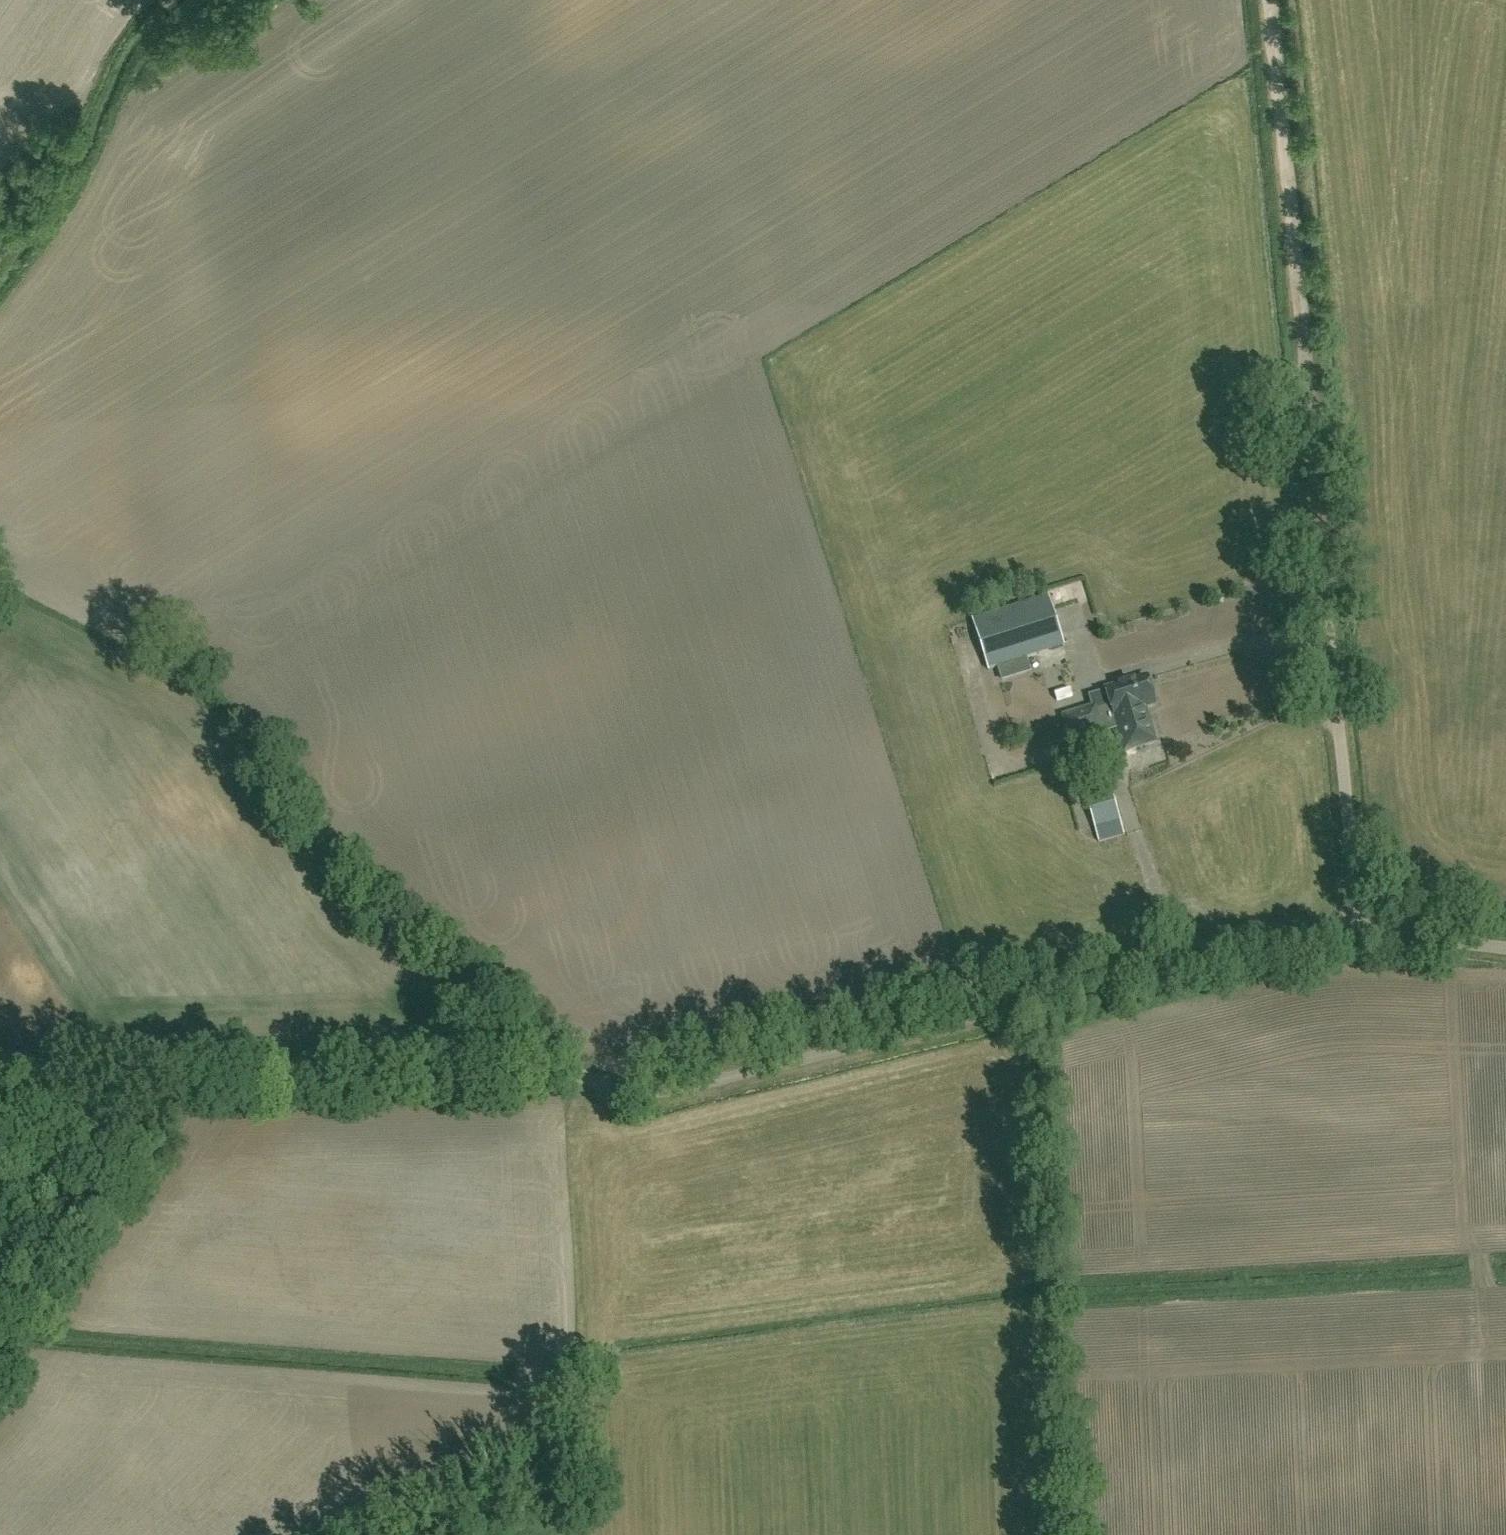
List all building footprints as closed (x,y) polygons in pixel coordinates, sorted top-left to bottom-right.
[(1048,598),(973,621),(988,670),(1063,647),(1048,598)] [(1155,705),(1153,701),(1157,700),(1153,686),(1149,687),(1146,678),(1106,691),(1111,706),(1096,711),(1095,709),(1064,718),(1073,745),(1103,736),(1101,729),(1116,724),(1125,752),(1154,743),(1144,708),(1155,705)] [(1106,840),(1127,836),(1120,806),(1099,810),(1106,840)]
